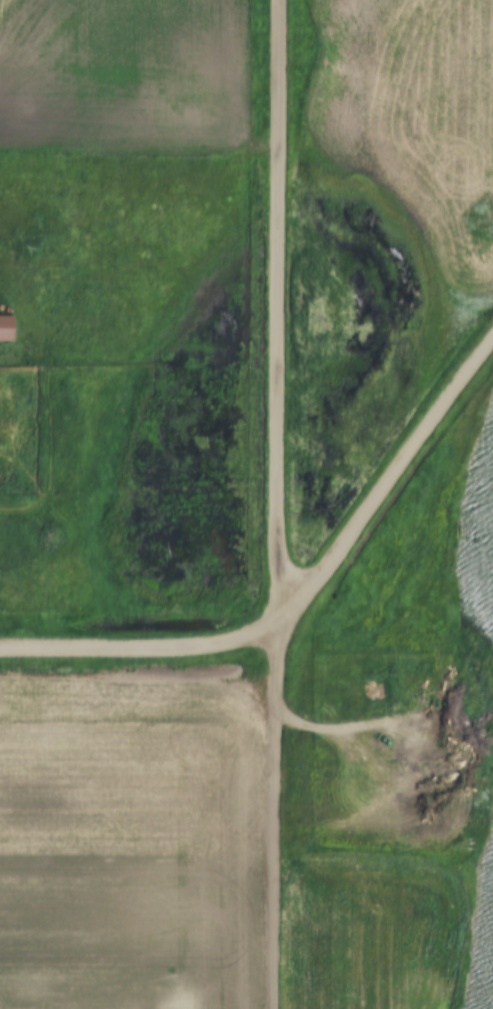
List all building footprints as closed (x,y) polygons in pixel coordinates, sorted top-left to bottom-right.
[(10,342),(0,342),(0,317),(11,317),(10,342)]
